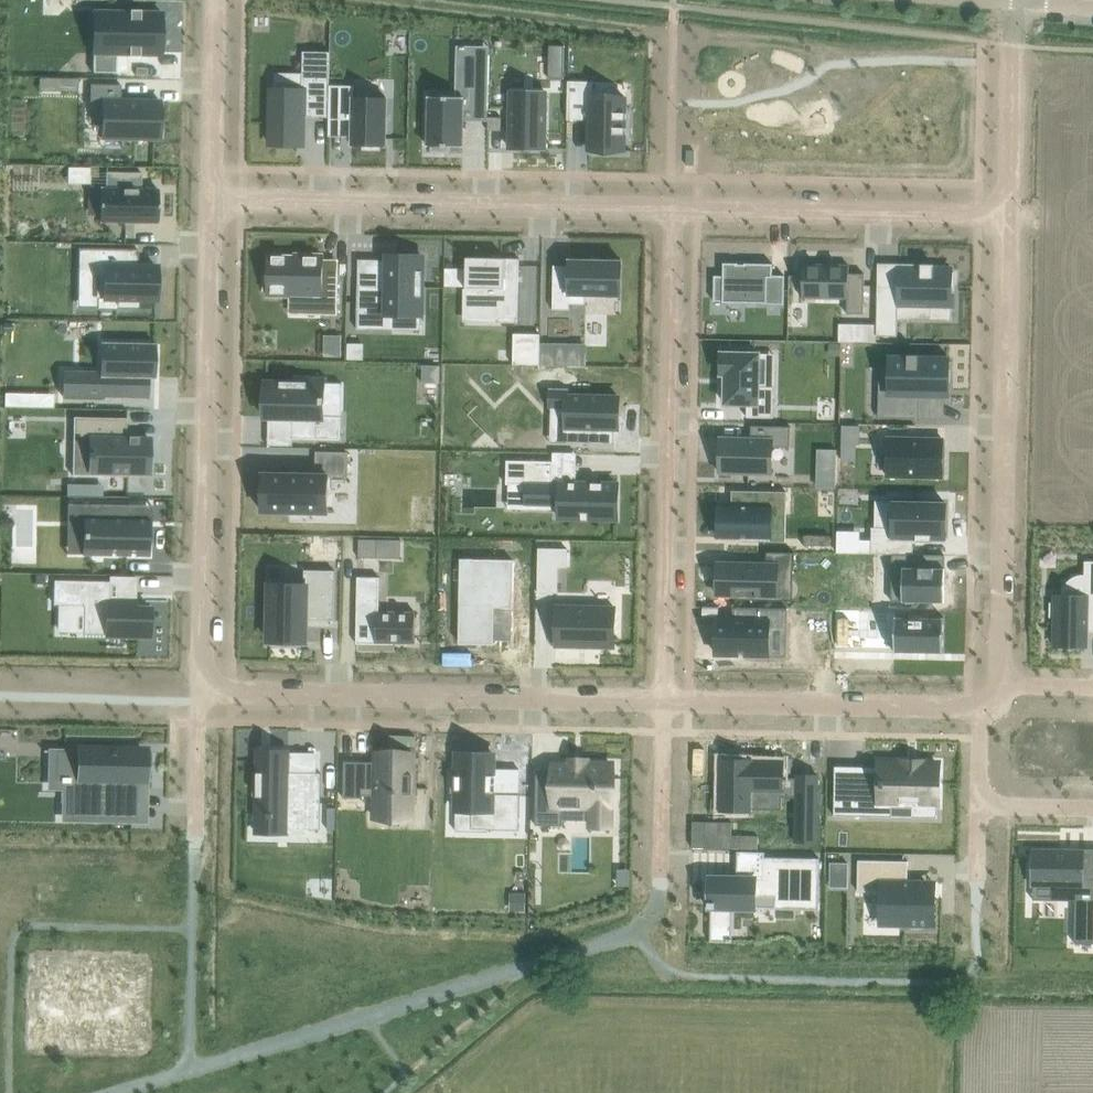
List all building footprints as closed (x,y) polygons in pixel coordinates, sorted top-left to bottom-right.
[(94,53),(93,72),(117,73),(117,53),(130,53),(130,55),(140,55),(140,53),(162,54),(162,12),(141,12),(141,10),(130,10),(130,16),(106,16),(105,53),(94,53)] [(549,49),(549,78),(564,78),(565,51),(565,49),(565,45),(550,45),(550,47),(549,49)] [(271,90),(270,143),(297,143),(297,140),(303,140),(303,126),(304,126),(304,116),(330,117),(330,85),(331,52),(304,51),(303,91),(271,90)] [(429,96),(428,146),(432,146),(432,150),(450,151),(450,146),(464,147),(464,110),(489,110),(490,54),(471,54),(471,68),(460,68),(460,89),(463,89),(463,96),(429,96)] [(61,77),(61,91),(78,91),(79,78),(61,77)] [(569,81),(568,119),(590,119),(589,149),(625,150),(626,97),(592,96),(593,81),(569,81)] [(90,84),(90,101),(103,102),(103,137),(160,138),(161,100),(121,100),(121,84),(90,84)] [(330,117),(329,121),(353,122),(352,145),(364,145),(364,149),(380,149),(380,145),(386,145),(387,98),(355,97),(355,85),(330,85),(330,117)] [(510,131),(510,147),(521,148),(545,148),(546,91),(511,91),(510,131)] [(489,117),(489,130),(502,131),(502,117),(489,117)] [(41,145),(41,157),(53,157),(54,145),(41,145)] [(101,188),(100,221),(125,221),(125,224),(126,224),(127,221),(158,222),(159,189),(142,189),(142,172),(107,171),(106,188),(101,188)] [(79,248),(79,250),(81,250),(80,268),(97,269),(96,298),(120,298),(119,306),(138,307),(138,299),(156,299),(157,266),(139,266),(130,265),(130,249),(79,248)] [(265,276),(265,290),(269,290),(269,295),(292,296),(321,296),(321,313),(337,314),(338,281),(323,280),(323,260),(323,254),(302,254),(302,256),(270,256),(269,276),(265,276)] [(358,285),(357,329),(359,329),(359,327),(393,328),(393,313),(422,314),(423,256),(399,256),(399,264),(393,264),(388,264),(388,280),(383,279),(382,285),(358,285)] [(467,257),(467,288),(468,288),(467,300),(497,300),(497,317),(502,317),(517,317),(517,322),(519,322),(520,258),(467,257)] [(554,265),(553,309),(570,309),(571,303),(587,304),(587,295),(622,295),(622,260),(570,260),(569,265),(554,265)] [(715,275),(714,301),(723,301),(723,302),(763,303),(763,304),(785,304),(785,275),(773,275),(773,263),(745,263),(745,264),(739,264),(739,263),(724,262),(724,275),(715,275)] [(803,264),(803,297),(848,298),(847,313),(864,313),(865,273),(849,273),(849,265),(803,264)] [(877,334),(877,342),(878,342),(878,335),(898,336),(898,306),(931,306),(931,318),(950,318),(951,290),(956,290),(956,271),(951,271),(951,267),(934,267),(934,264),(933,264),(933,267),(900,266),(900,274),(894,274),(894,285),(878,285),(877,325),(877,334)] [(446,267),(445,285),(461,286),(461,268),(446,267)] [(840,324),(839,342),(877,342),(877,334),(877,325),(840,324)] [(540,364),(541,333),(514,333),(514,364),(540,364)] [(63,394),(63,396),(126,397),(127,377),(150,377),(155,377),(156,343),(102,342),(101,371),(85,370),(84,394),(63,394)] [(341,355),(341,342),(326,342),(325,355),(341,355)] [(840,343),(829,343),(829,355),(840,355),(840,343)] [(363,345),(350,344),(349,358),(363,358),(363,345)] [(554,345),(541,345),(541,364),(554,364),(554,345)] [(722,352),(722,374),(726,374),(726,403),(748,404),(747,417),(774,417),(774,386),(759,386),(760,353),(722,352)] [(880,368),(879,417),(920,418),(920,395),(949,396),(950,357),(890,356),(889,368),(880,368)] [(441,365),(424,365),(423,382),(441,383),(441,365)] [(265,381),(265,407),(266,407),(266,416),(269,416),(269,417),(293,417),(293,438),(342,439),(342,416),(325,415),(325,403),(326,403),(326,397),(325,397),(325,382),(320,382),(320,377),(296,376),(295,382),(265,381)] [(549,406),(549,408),(551,408),(567,408),(566,443),(614,444),(615,427),(615,415),(619,415),(620,397),(569,395),(569,388),(549,388),(549,389),(551,390),(551,406),(549,406)] [(42,393),(15,393),(15,406),(42,407),(42,393)] [(74,417),(74,438),(92,438),(92,472),(110,472),(110,475),(127,476),(127,472),(149,473),(150,438),(127,437),(127,418),(74,417)] [(720,438),(720,472),(773,473),(773,446),(791,446),(791,426),(752,425),(751,438),(724,438),(720,438)] [(860,426),(843,426),(842,443),(856,443),(859,443),(860,426)] [(888,437),(888,476),(943,477),(943,438),(888,437)] [(264,473),(263,511),(328,512),(329,475),(348,476),(348,452),(317,451),(317,474),(264,473)] [(507,460),(507,484),(509,484),(525,484),(525,504),(545,505),(560,505),(560,517),(579,517),(618,518),(618,484),(585,484),(577,484),(577,483),(576,483),(554,483),(554,461),(507,460)] [(819,487),(836,488),(836,475),(819,474),(819,487)] [(67,495),(90,496),(90,484),(69,484),(69,483),(67,483),(67,495)] [(719,506),(719,537),(740,537),(771,537),(771,509),(786,509),(787,493),(787,491),(733,490),(732,506),(719,506)] [(873,527),(872,553),(893,553),(914,554),(914,553),(914,537),(917,537),(932,538),(946,538),(947,504),(942,503),(943,499),(918,499),(918,503),(894,502),(893,527),(877,527),(873,527)] [(73,503),(73,509),(73,519),(86,519),(86,551),(106,552),(107,552),(142,552),(147,552),(147,536),(148,536),(148,531),(148,529),(147,529),(147,520),(143,519),(128,519),(128,504),(73,503)] [(359,557),(379,557),(379,539),(359,538),(359,557)] [(718,563),(717,593),(736,594),(736,599),(778,600),(779,566),(794,567),(794,552),(767,551),(767,564),(718,563)] [(893,553),(892,601),(945,602),(945,554),(914,553),(914,554),(893,553)] [(462,559),(460,642),(487,643),(487,639),(512,640),(514,560),(462,559)] [(1049,615),(1055,616),(1054,645),(1087,645),(1087,631),(1092,632),(1092,561),(1085,561),(1084,597),(1055,596),(1055,601),(1050,601),(1049,615)] [(539,566),(538,592),(558,592),(559,567),(539,566)] [(271,584),(270,641),(306,641),(306,620),(332,620),(332,623),(334,623),(335,570),(305,569),(305,585),(271,584)] [(358,576),(357,627),(363,627),(363,641),(392,642),(391,644),(393,644),(393,642),(415,642),(416,612),(380,611),(380,577),(358,576)] [(54,580),(54,592),(55,592),(55,604),(59,604),(85,605),(84,632),(84,633),(105,634),(109,634),(109,633),(128,633),(128,636),(145,637),(145,636),(149,636),(150,625),(151,607),(136,606),(133,606),(133,601),(133,599),(110,598),(110,581),(54,580)] [(557,606),(557,645),(615,646),(615,607),(557,606)] [(715,632),(715,634),(717,634),(716,653),(746,653),(769,654),(770,626),(783,626),(784,610),(788,610),(788,608),(733,607),(733,609),(735,609),(735,620),(724,620),(717,619),(717,632),(715,632)] [(895,616),(895,652),(896,652),(897,650),(942,651),(942,653),(944,653),(944,617),(943,617),(942,619),(930,619),(930,613),(910,613),(910,618),(897,618),(897,616),(895,616)] [(44,750),(44,751),(58,751),(57,778),(63,778),(63,781),(75,781),(75,778),(80,779),(79,809),(100,809),(100,818),(135,819),(136,787),(136,782),(147,783),(147,781),(144,781),(144,770),(147,770),(148,760),(145,760),(145,752),(121,751),(121,747),(79,746),(79,750),(44,750)] [(254,772),(254,796),(257,796),(257,800),(258,800),(258,815),(287,815),(286,828),(321,829),(322,772),(318,772),(288,772),(289,752),(289,750),(258,750),(258,772),(254,772)] [(345,761),(344,798),(364,798),(364,795),(376,796),(375,811),(376,811),(393,811),(393,810),(412,811),(412,791),(413,791),(413,752),(392,752),(392,753),(392,757),(377,757),(376,761),(345,761)] [(452,773),(452,792),(454,793),(454,790),(457,790),(456,809),(473,809),(473,828),(487,828),(487,829),(489,829),(520,830),(520,794),(495,793),(495,774),(494,774),(494,769),(495,754),(457,754),(457,775),(454,774),(454,773),(452,773)] [(722,759),(721,810),(752,811),(752,809),(783,810),(783,797),(796,797),(795,841),(817,841),(819,775),(796,775),(796,777),(783,777),(783,761),(753,761),(753,759),(722,759)] [(835,790),(835,815),(867,816),(868,800),(882,800),(882,799),(914,800),(914,808),(938,809),(939,763),(922,763),(903,762),(903,763),(881,762),(881,771),(866,771),(865,791),(835,790)] [(537,768),(536,825),(564,825),(564,819),(564,805),(591,806),(591,826),(612,826),(612,799),(612,763),(582,763),(582,765),(574,765),(555,764),(555,769),(537,768)] [(411,811),(376,810),(376,818),(411,818),(411,811)] [(694,821),(694,847),(760,848),(760,835),(734,834),(734,821),(694,821)] [(1033,884),(1034,884),(1056,884),(1056,889),(1057,889),(1076,889),(1076,900),(1076,936),(1075,936),(1075,943),(1092,943),(1092,877),(1083,877),(1083,855),(1067,855),(1068,850),(1034,849),(1033,884)] [(709,905),(709,908),(712,908),(715,908),(714,927),(732,927),(733,907),(756,907),(756,895),(776,896),(776,903),(819,904),(820,880),(816,880),(817,860),(820,860),(820,858),(765,857),(763,857),(762,877),(737,877),(709,876),(709,896),(715,896),(715,906),(709,905)] [(859,860),(858,891),(881,891),(880,914),(903,915),(903,925),(935,925),(936,895),(927,895),(927,881),(908,881),(909,861),(859,860)] [(526,892),(513,892),(513,909),(526,909),(526,892)]
